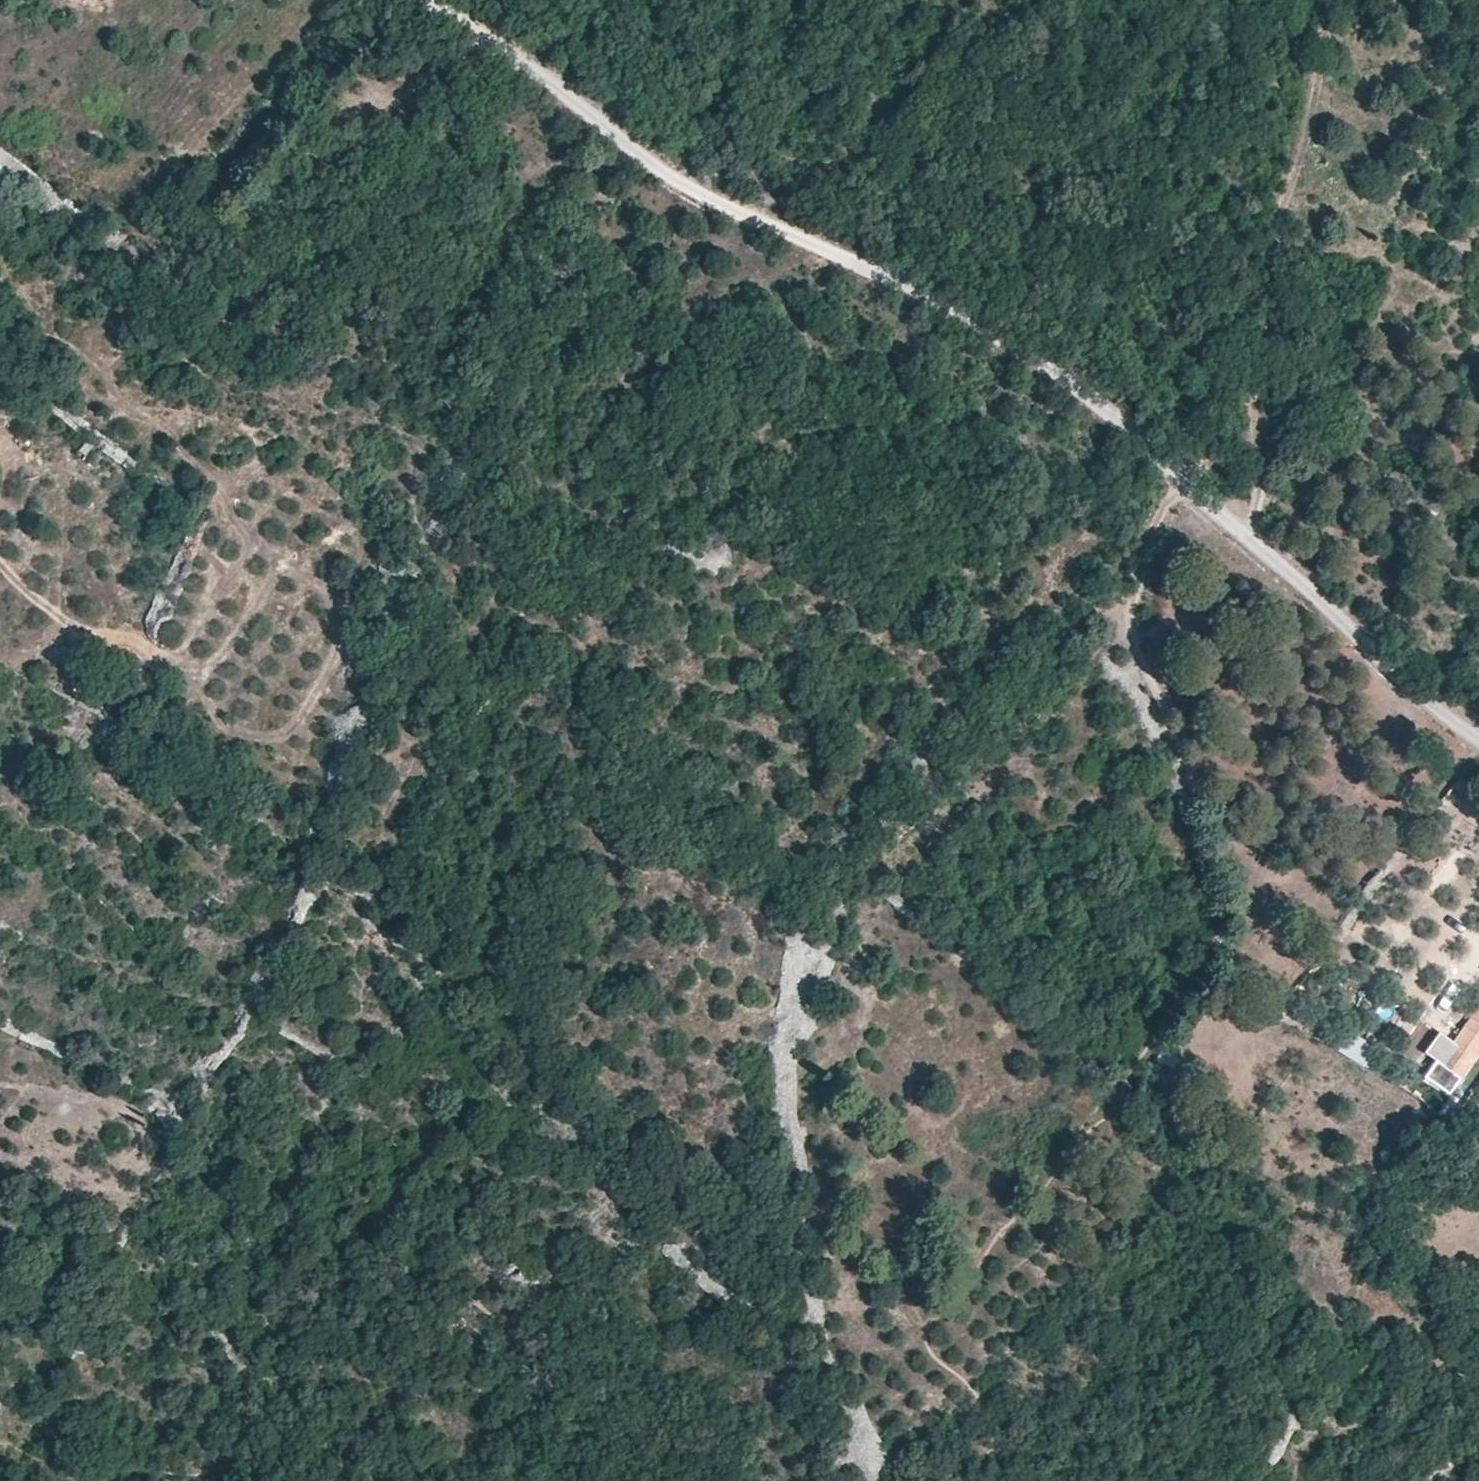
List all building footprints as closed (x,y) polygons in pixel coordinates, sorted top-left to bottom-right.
[(1478,1056),(1478,1011),(1454,1047),(1460,1051),(1447,1069),(1446,1071),(1461,1081),(1478,1056)] [(1447,1069),(1460,1051),(1454,1047),(1440,1036),(1427,1055),(1447,1069)] [(1172,1058),(1179,1049),(1169,1041),(1153,1060),(1168,1072),(1176,1062),(1172,1058)] [(1153,1102),(1158,1095),(1151,1089),(1145,1096),(1153,1102)]
